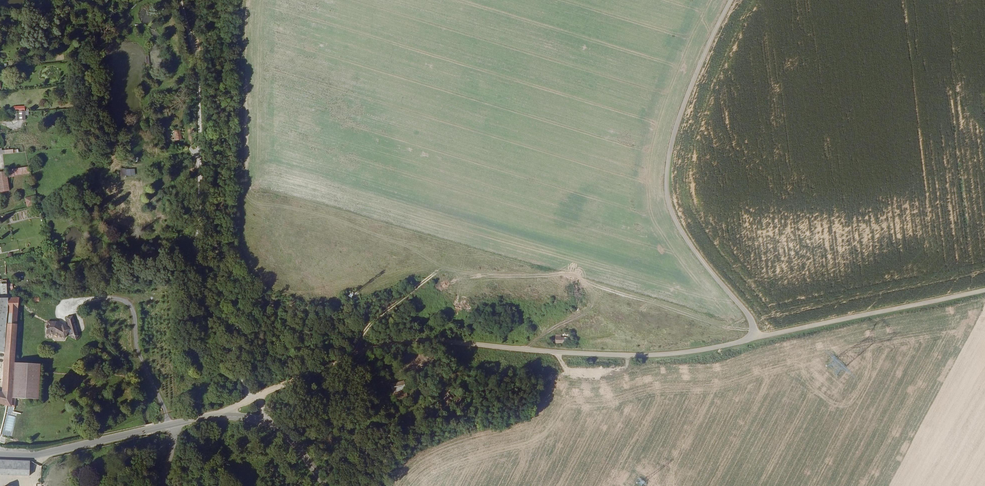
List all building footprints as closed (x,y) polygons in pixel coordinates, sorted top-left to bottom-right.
[(23,120),(23,113),(15,113),(15,121),(20,121),(20,120),(23,120)] [(9,178),(31,174),(30,168),(8,172),(9,178)] [(8,192),(5,173),(0,174),(0,194),(8,192)] [(28,206),(39,203),(38,201),(37,196),(26,198),(28,206)] [(5,353),(3,393),(0,393),(0,405),(7,407),(11,407),(12,399),(14,364),(18,310),(19,302),(20,298),(7,299),(2,299),(0,299),(0,353),(5,353)] [(62,328),(59,326),(60,325),(60,323),(47,323),(47,328),(46,327),(46,335),(52,335),(54,336),(54,335),(60,338),(61,337),(65,339),(70,331),(62,327),(62,328)] [(556,344),(564,344),(564,336),(555,336),(556,344)] [(38,401),(40,366),(14,364),(12,399),(38,401)] [(394,391),(405,389),(403,382),(393,385),(394,391)] [(29,477),(30,462),(0,461),(0,476),(29,477)]
